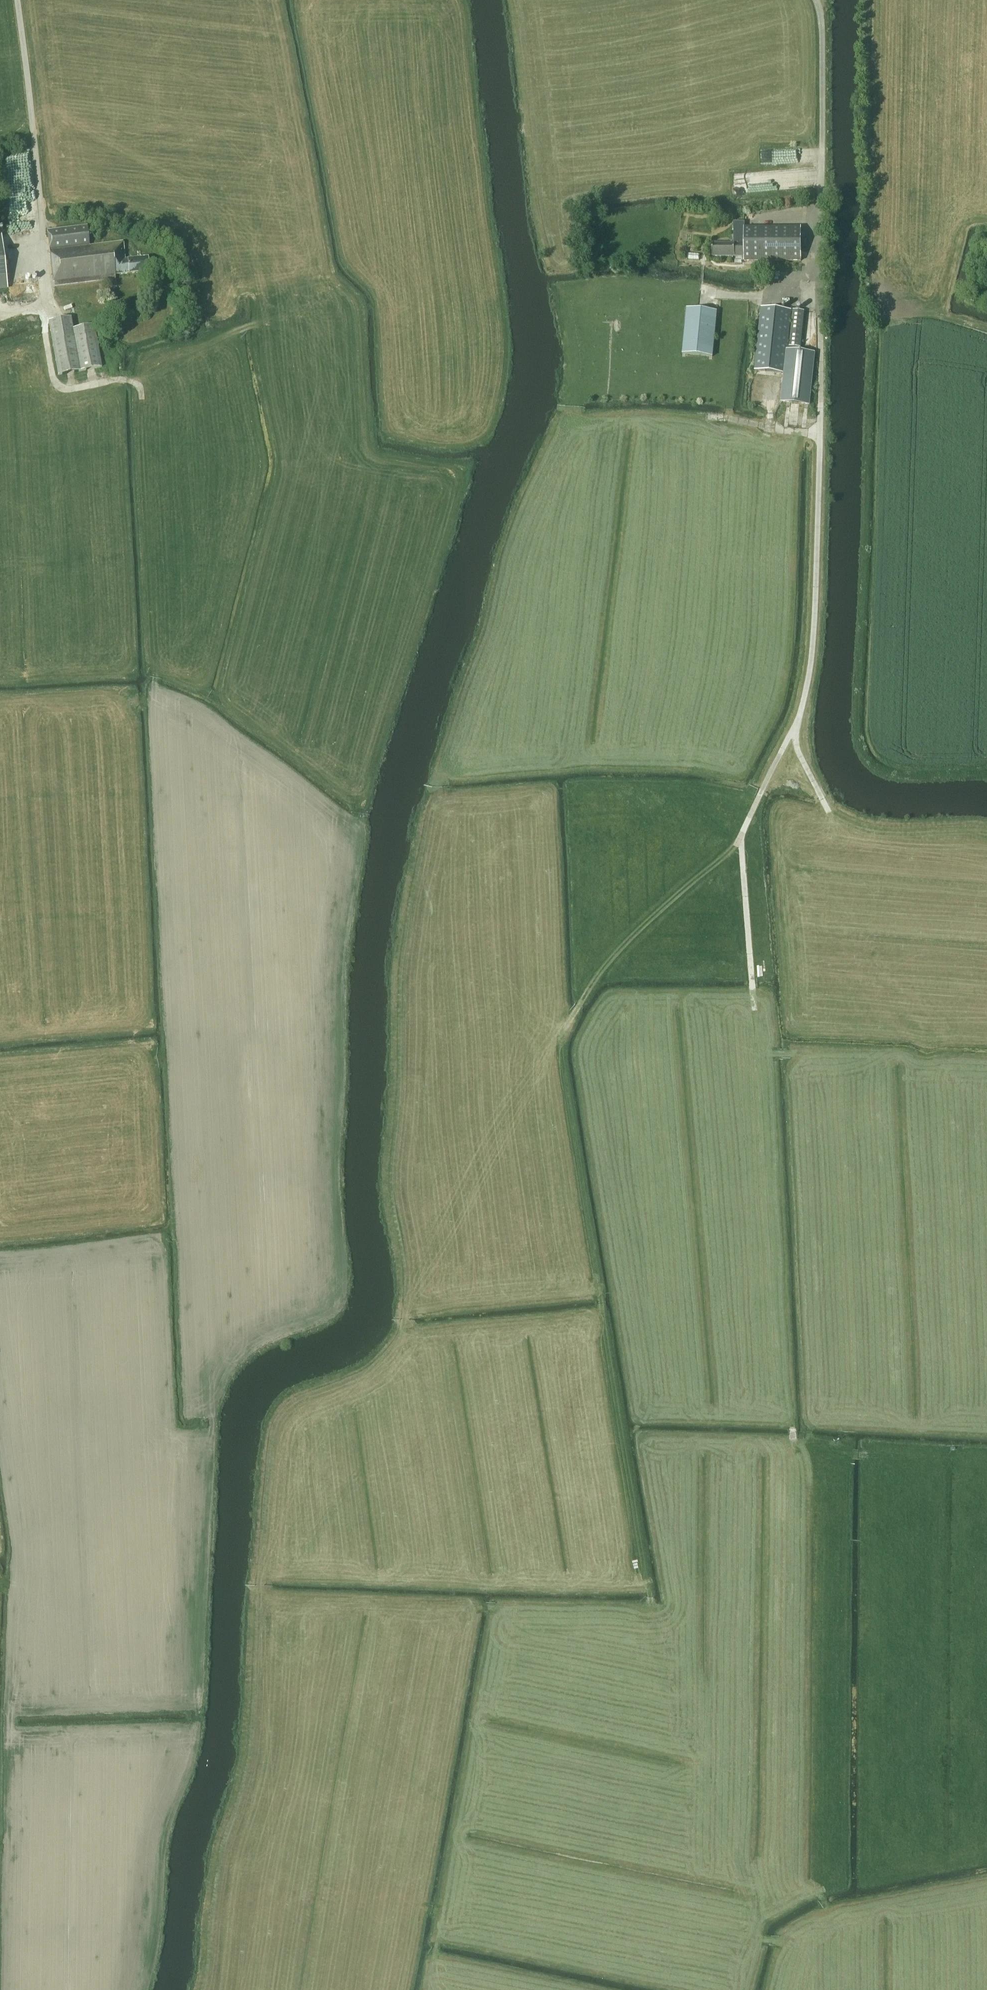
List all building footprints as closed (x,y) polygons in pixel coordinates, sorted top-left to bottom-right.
[(712,258),(744,257),(744,259),(802,259),(801,225),(744,225),(744,220),(733,220),(733,242),(731,242),(731,244),(712,244),(712,258)] [(116,275),(150,272),(149,257),(125,260),(124,242),(86,246),(84,228),(48,232),(55,287),(116,280),(116,275)] [(8,289),(2,234),(0,234),(0,290),(8,289)] [(805,311),(761,307),(754,371),(785,374),(788,347),(797,348),(801,348),(805,311)] [(717,311),(686,308),(682,355),(713,358),(717,311)] [(49,322),(58,376),(102,368),(94,325),(73,329),(71,318),(49,322)] [(782,404),(810,407),(815,354),(797,352),(797,348),(788,347),(785,374),(782,404)]
